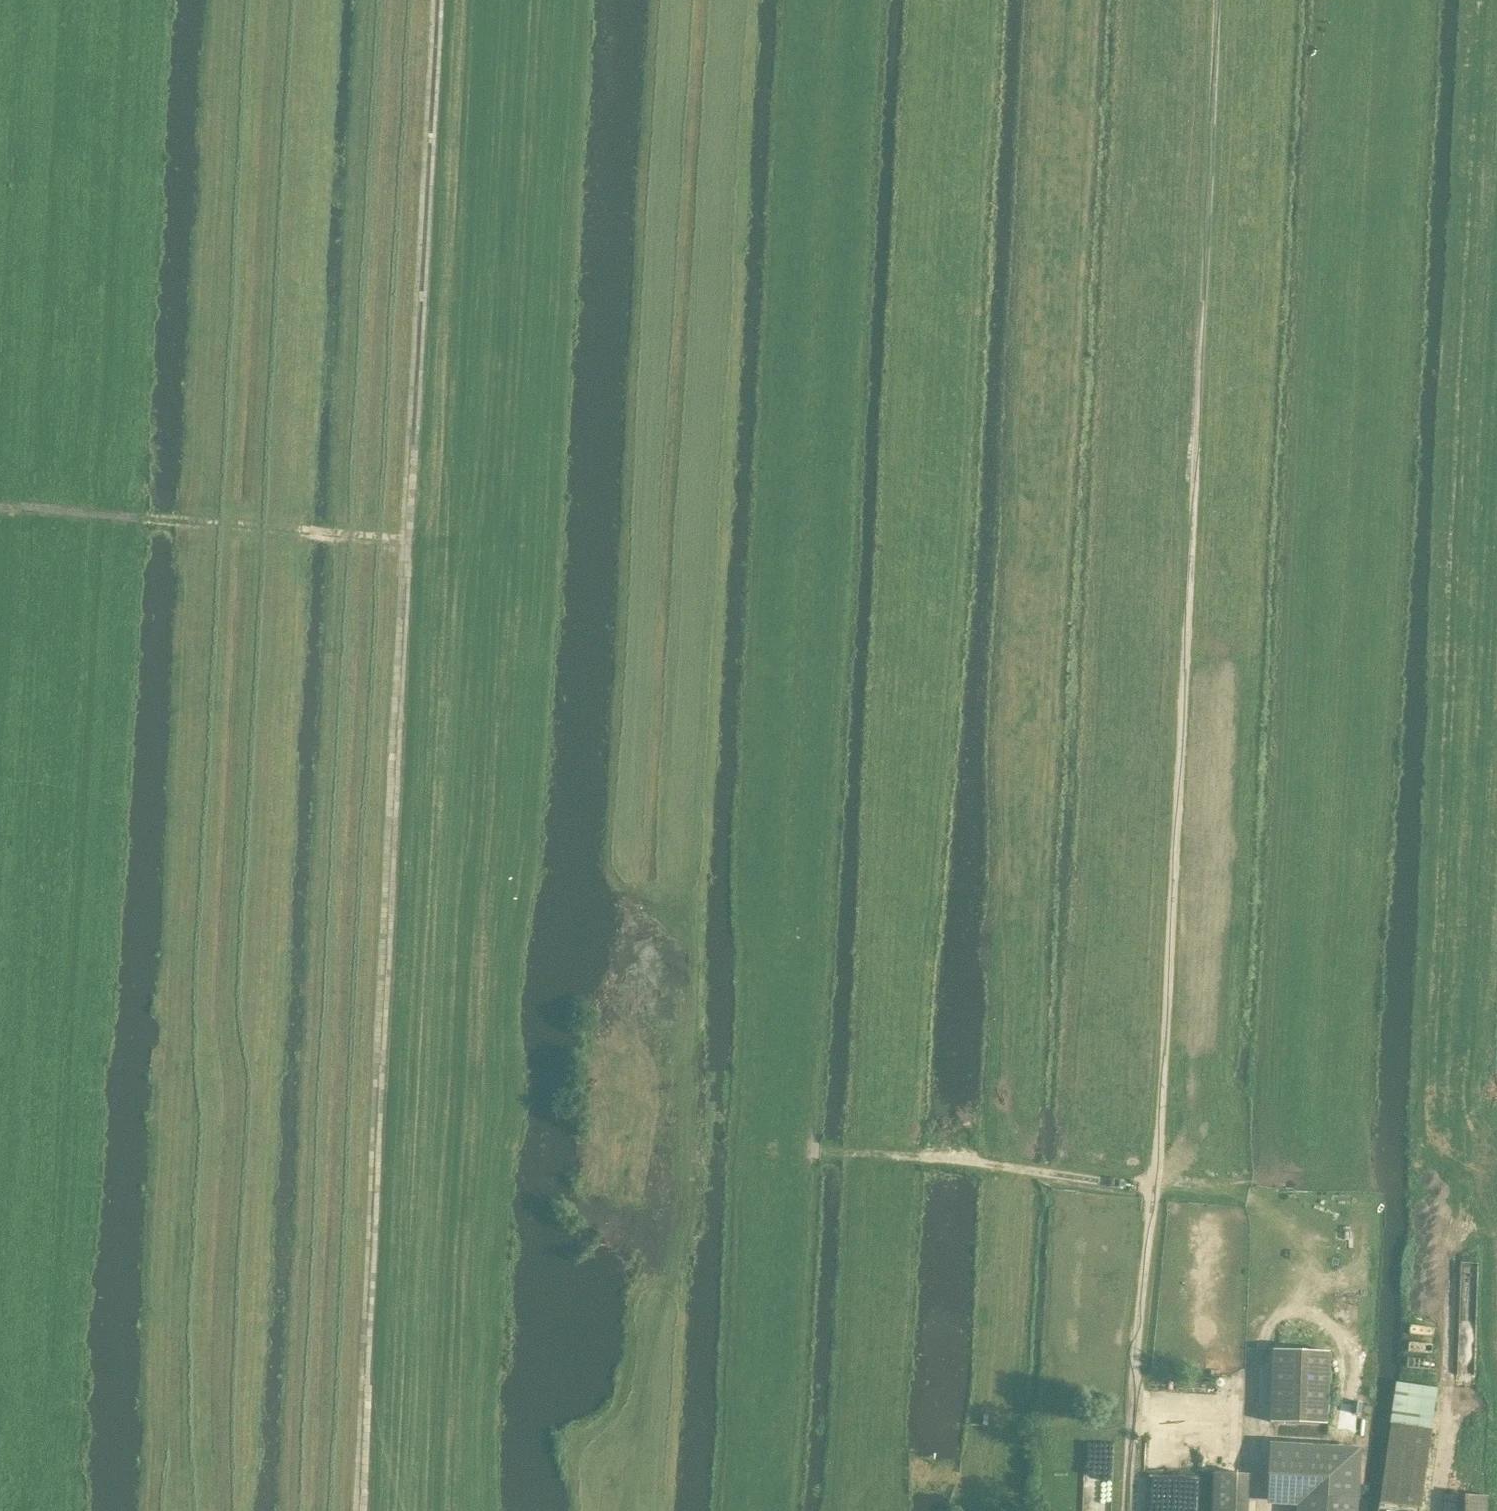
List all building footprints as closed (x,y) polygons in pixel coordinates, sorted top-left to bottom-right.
[(1327,1424),(1330,1352),(1274,1349),(1271,1421),(1327,1424)] [(1396,1382),(1378,1502),(1420,1508),(1438,1388),(1396,1382)] [(1272,1443),(1268,1493),(1298,1495),(1359,1498),(1359,1488),(1360,1464),(1362,1447),(1272,1443)] [(1250,1492),(1250,1475),(1214,1473),(1213,1510),(1249,1510),(1250,1492)] [(1359,1498),(1298,1495),(1297,1506),(1297,1510),(1358,1510),(1359,1498)] [(1489,1496),(1445,1495),(1445,1510),(1489,1510),(1489,1496)]
